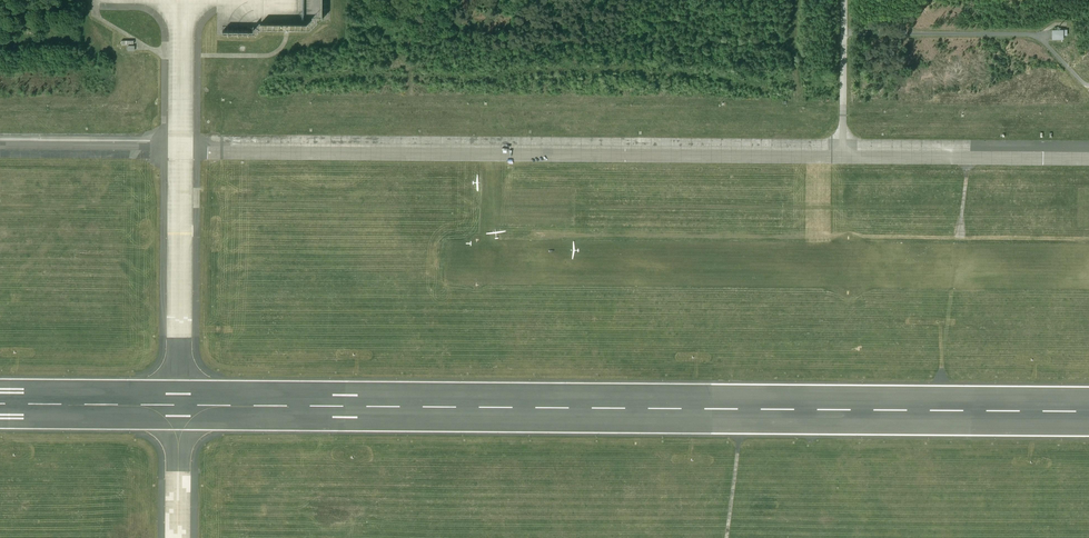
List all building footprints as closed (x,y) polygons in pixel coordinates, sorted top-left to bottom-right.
[(1065,30),(1053,30),(1054,39),(1065,39),(1065,30)]
